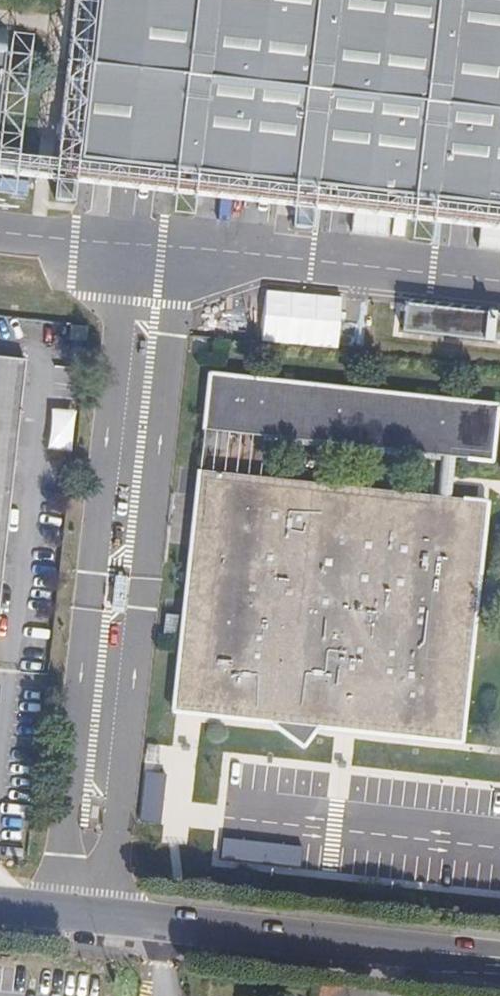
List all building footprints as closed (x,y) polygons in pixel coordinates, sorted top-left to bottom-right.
[(70,38),(93,41),(98,0),(74,0),(70,38)] [(93,41),(90,69),(82,145),(81,161),(499,206),(499,0),(98,0),(93,41)] [(82,145),(90,69),(67,66),(59,142),(82,145)] [(57,181),(73,182),(296,207),(311,208),(499,229),(499,206),(81,161),(0,152),(0,174),(57,181)] [(73,182),(57,181),(55,199),(70,201),(73,182)] [(311,208),(296,207),(293,227),(308,229),(311,208)] [(262,342),(340,346),(343,293),(265,290),(262,342)] [(499,342),(499,315),(411,306),(408,332),(499,342)] [(79,343),(69,342),(67,360),(77,361),(79,343)] [(25,358),(0,355),(0,584),(25,358)] [(213,374),(207,430),(443,456),(439,495),(455,496),(459,457),(495,460),(499,414),(499,404),(213,374)] [(52,409),(50,448),(73,449),(75,410),(52,409)] [(173,707),(268,718),(277,726),(306,749),(323,729),(328,724),(459,738),(460,726),(484,502),(470,500),(446,724),(186,696),(211,470),(198,469),(174,695),(173,707)] [(463,497),(455,496),(439,495),(211,470),(186,696),(446,724),(470,500),(470,498),(463,497)] [(225,839),(224,854),(240,856),(241,840),(225,839)]
